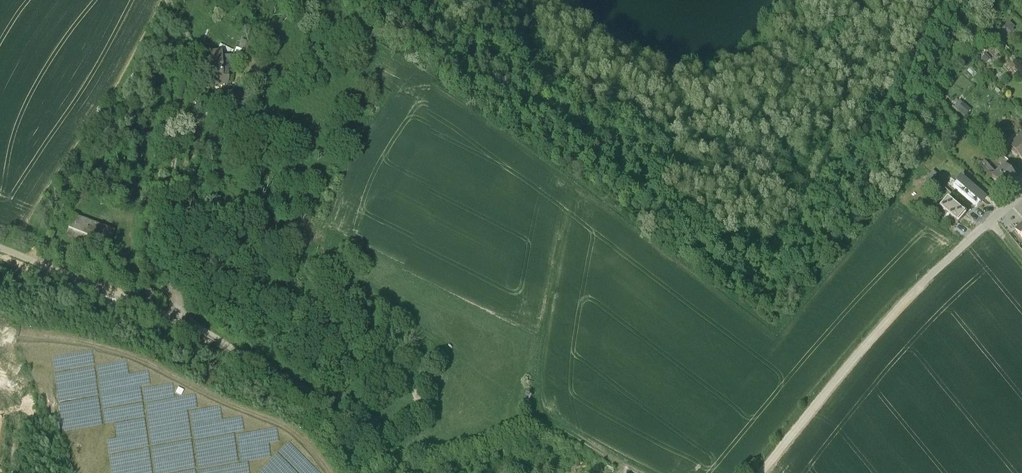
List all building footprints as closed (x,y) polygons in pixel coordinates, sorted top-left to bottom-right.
[(1010,65),(1020,56),(1010,47),(1001,56),(1010,65)] [(203,69),(210,96),(231,90),(228,79),(221,80),(218,65),(203,69)] [(971,138),(963,131),(959,136),(967,143),(971,138)] [(995,200),(985,188),(980,192),(991,204),(995,200)] [(985,226),(961,206),(957,211),(958,211),(954,215),(977,235),(981,230),(985,226)] [(82,233),(76,248),(102,258),(108,242),(82,233)]
